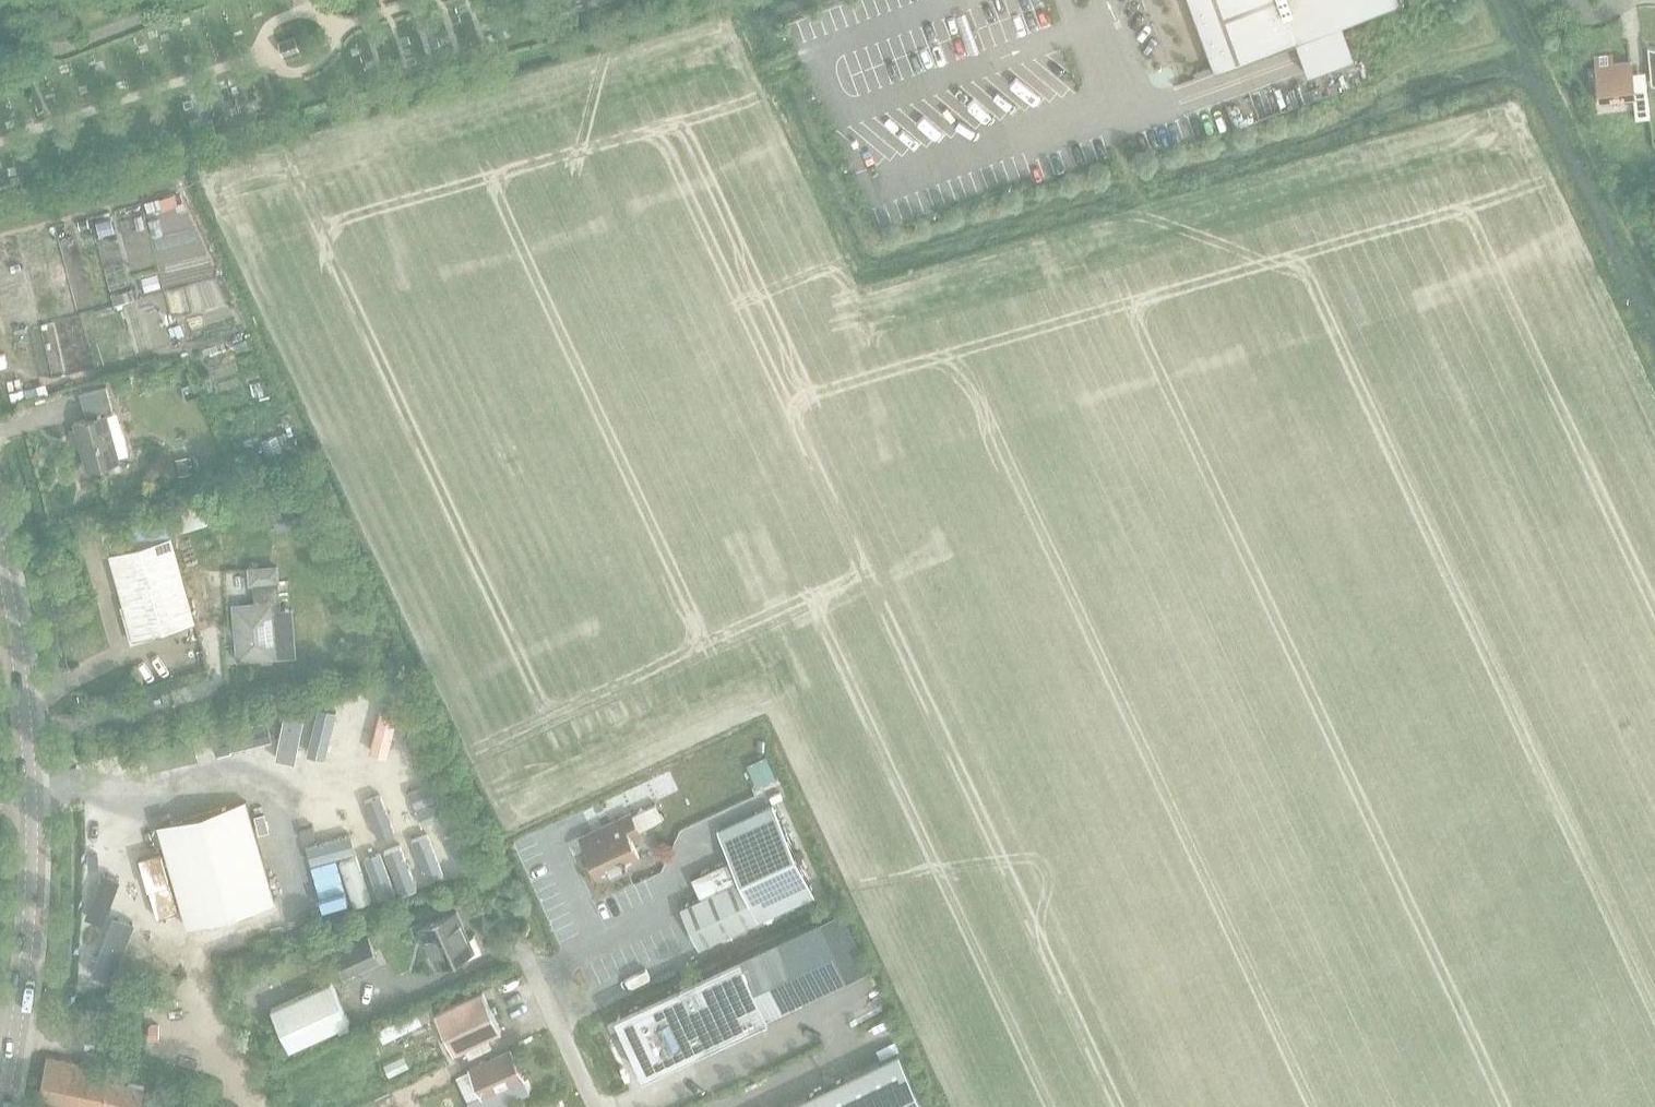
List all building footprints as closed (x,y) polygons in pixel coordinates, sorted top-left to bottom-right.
[(1190,4),(1214,70),(1403,1),(1403,0),(1201,0),(1190,4)] [(278,41),(282,53),(299,48),(295,35),(278,41)] [(1630,61),(1613,62),(1612,54),(1595,56),(1600,100),(1634,96),(1630,61)] [(116,410),(113,411),(106,385),(79,393),(86,418),(73,421),(86,468),(118,460),(117,455),(128,452),(116,410)] [(242,544),(232,506),(207,513),(217,550),(242,544)] [(170,536),(109,553),(133,638),(194,621),(170,536)] [(249,568),(250,582),(276,581),(275,566),(249,568)] [(345,575),(354,594),(365,588),(356,570),(345,575)] [(233,605),(238,659),(253,658),(252,653),(274,651),(271,612),(279,611),(278,593),(254,595),(255,604),(233,605)] [(762,773),(775,767),(755,727),(743,733),(748,744),(739,749),(746,763),(754,759),(762,773)] [(156,827),(184,926),(272,901),(244,802),(156,827)] [(610,868),(613,875),(626,868),(623,862),(639,855),(630,835),(640,831),(638,828),(662,817),(655,802),(631,813),(630,812),(583,834),(589,849),(586,850),(598,874),(610,868)] [(679,905),(698,946),(815,892),(773,802),(716,829),(739,878),(736,879),(735,875),(698,892),(700,896),(679,905)] [(698,892),(735,875),(727,860),(691,876),(698,892)] [(473,934),(468,937),(456,909),(420,926),(437,964),(462,952),(465,957),(481,950),(473,934)] [(619,1012),(647,1072),(847,979),(819,919),(619,1012)] [(332,951),(344,977),(380,959),(368,933),(332,951)] [(270,1007),(289,1048),(349,1020),(331,979),(270,1007)] [(434,1012),(453,1052),(501,1029),(482,990),(434,1012)] [(381,1026),(386,1038),(421,1021),(416,1009),(381,1026)] [(513,1092),(526,1085),(510,1049),(470,1067),(483,1095),(509,1083),(513,1092)] [(860,1068),(879,1106),(925,1106),(898,1050),(860,1068)] [(101,1106),(140,1106),(145,1084),(127,1081),(129,1074),(110,1070),(110,1067),(46,1055),(38,1094),(101,1106)] [(824,1086),(834,1106),(879,1106),(860,1068),(824,1086)] [(789,1106),(834,1106),(824,1086),(787,1103),(789,1106)]
